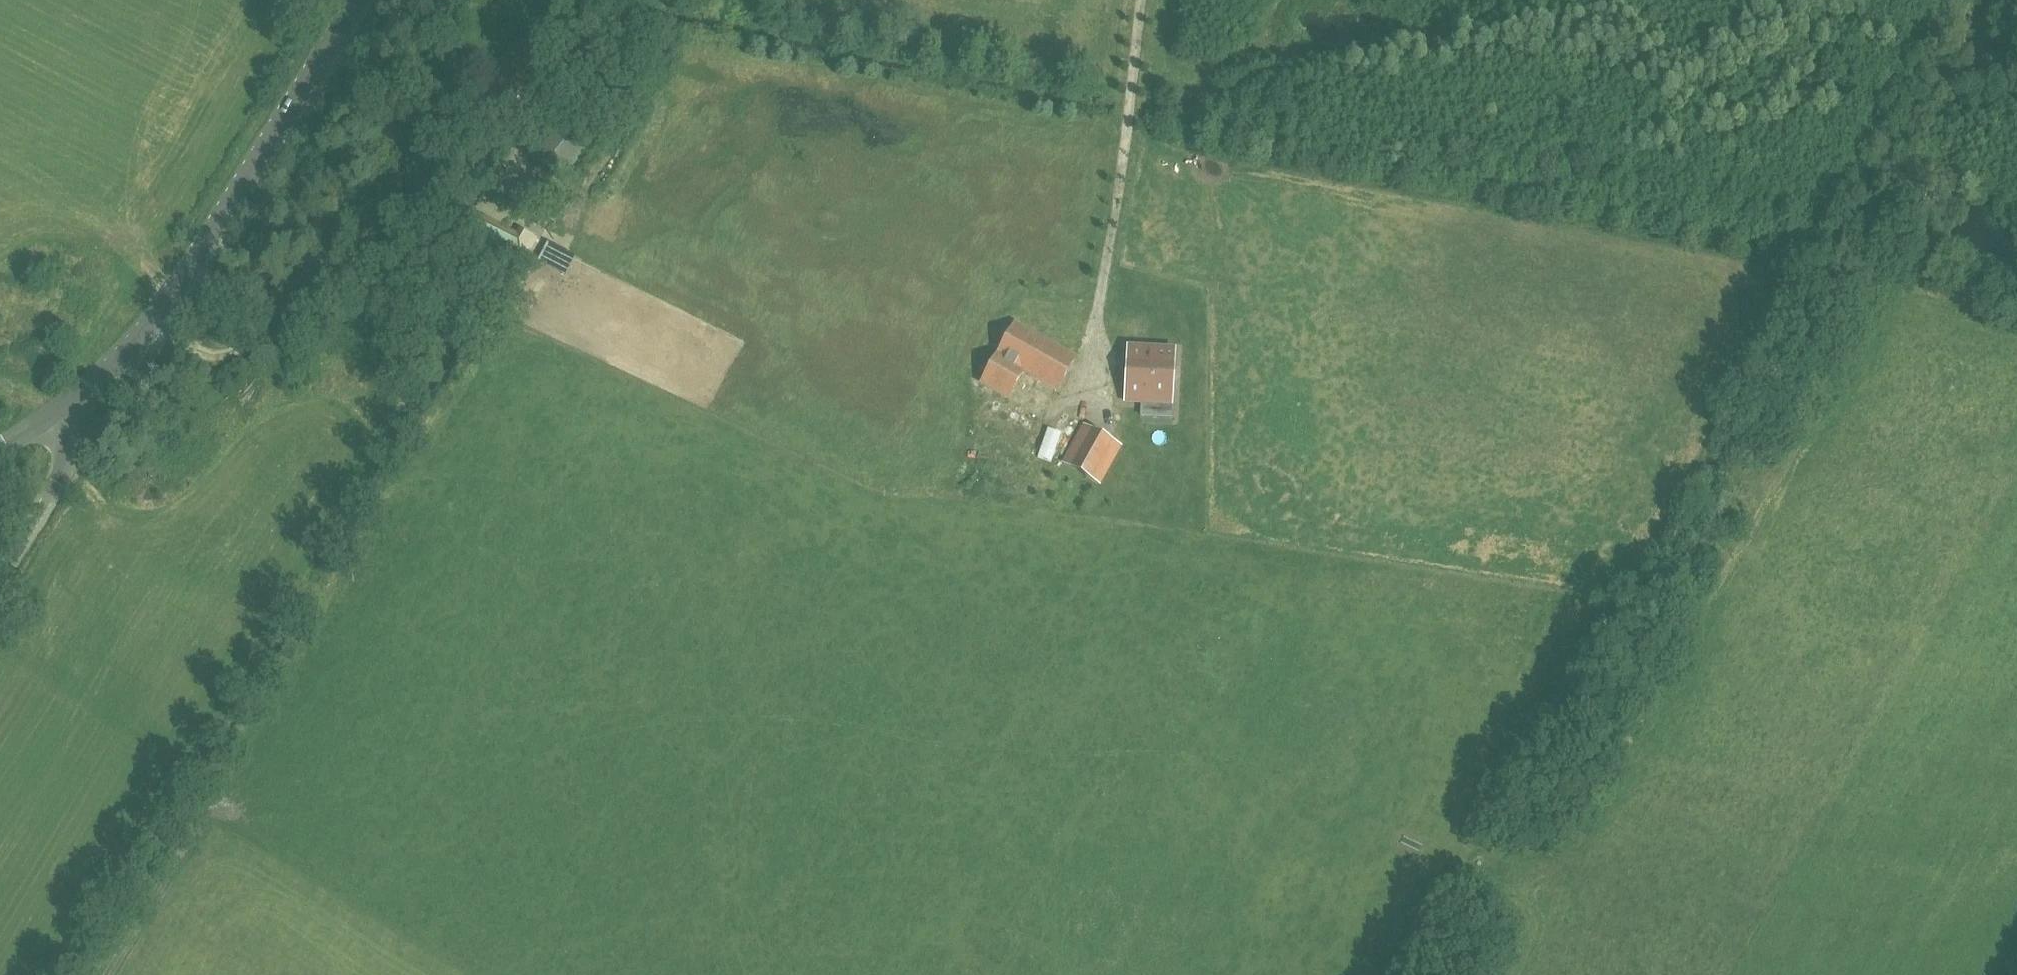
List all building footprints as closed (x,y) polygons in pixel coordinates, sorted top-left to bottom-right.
[(580,134),(566,123),(562,120),(531,159),(559,181),(563,176),(582,152),(590,142),(580,134)] [(512,233),(492,223),(474,214),(464,235),(502,253),(512,233)] [(1057,389),(1075,358),(1016,324),(982,382),(1008,397),(1023,370),(1057,389)] [(1107,387),(1122,386),(1124,401),(1172,393),(1163,338),(1115,346),(1118,366),(1105,367),(1107,387)] [(1099,482),(1122,444),(1084,423),(1063,462),(1099,482)]
